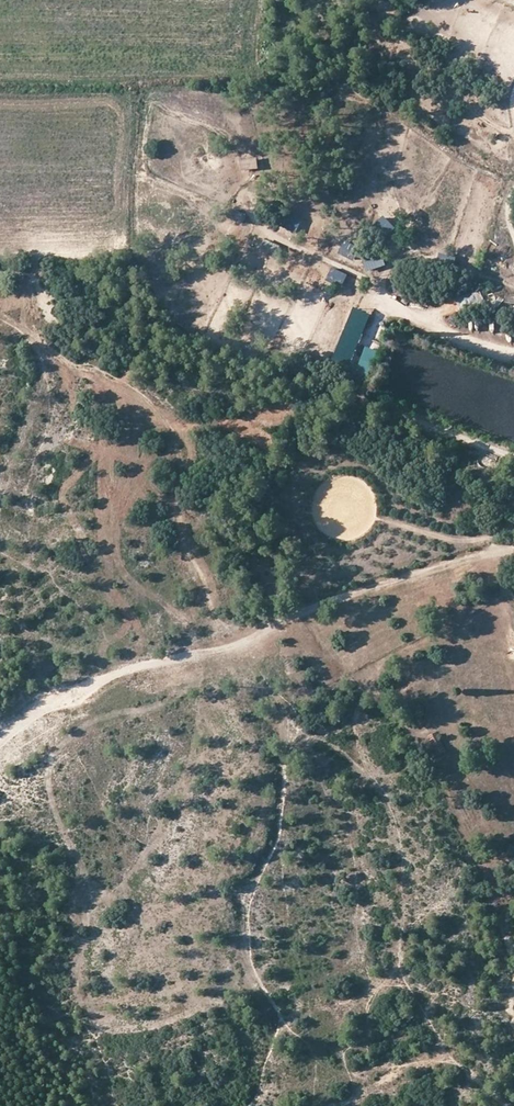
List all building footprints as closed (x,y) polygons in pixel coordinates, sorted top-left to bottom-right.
[(239,162),(240,173),(258,171),(257,160),(239,162)] [(385,236),(381,246),(389,249),(393,239),(385,236)] [(263,239),(261,247),(275,252),(278,245),(263,239)] [(381,252),(367,256),(369,266),(384,262),(381,252)] [(331,268),(328,275),(344,282),(347,276),(331,268)] [(461,310),(483,303),(480,292),(457,299),(461,310)] [(369,312),(352,306),(331,362),(349,369),(369,312)] [(438,754),(446,750),(437,733),(429,737),(438,754)]
